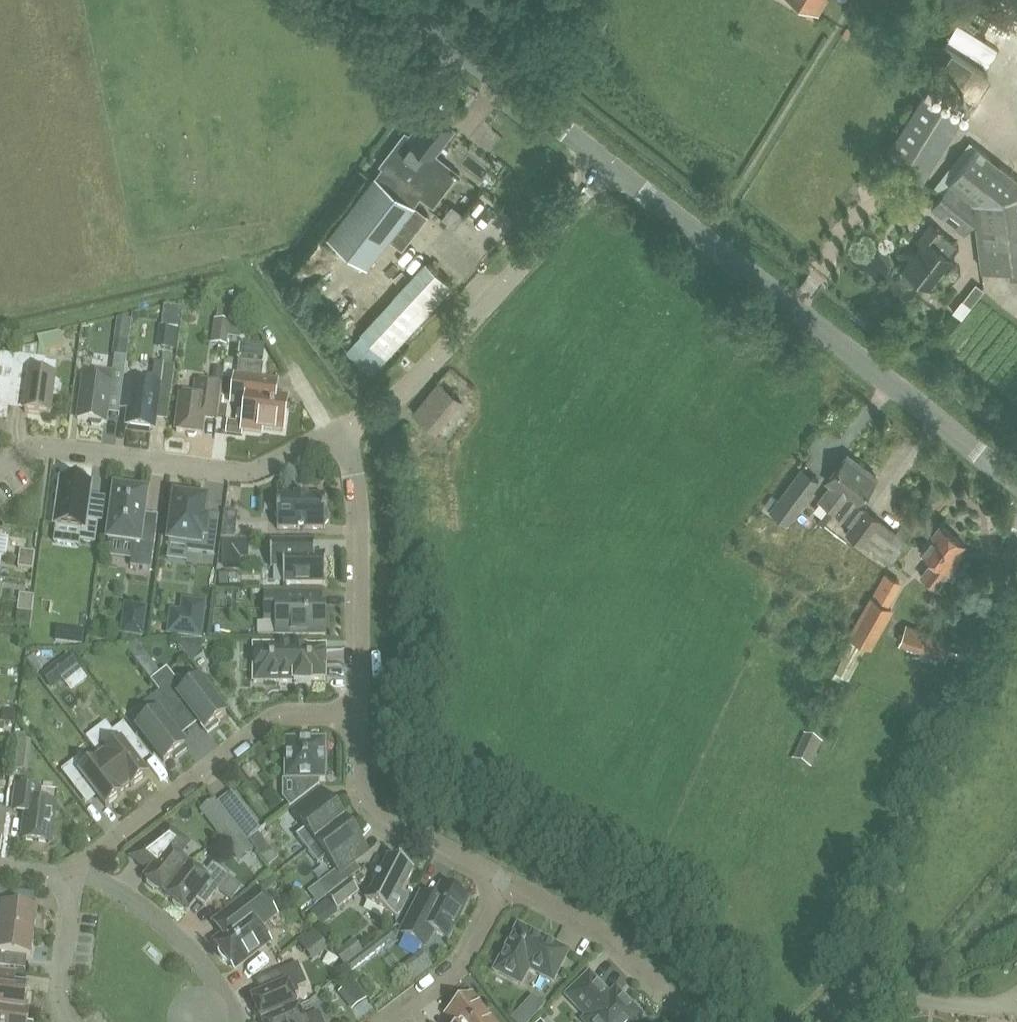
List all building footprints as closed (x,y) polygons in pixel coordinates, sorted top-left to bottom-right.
[(818,12),(826,0),(798,0),(818,12)] [(1010,18),(1015,8),(999,0),(994,10),(1010,18)] [(988,70),(944,43),(917,87),(925,92),(885,157),(920,180),(962,114),(961,113),(988,70)] [(453,131),(454,130),(428,110),(427,111),(414,128),(409,135),(405,131),(381,163),(422,195),(447,164),(434,154),(453,131)] [(976,146),(948,182),(950,183),(931,207),(944,217),(952,208),(972,223),(972,222),(976,226),(982,269),(1002,266),(1015,276),(1016,276),(1016,177),(976,146)] [(375,174),(326,236),(366,267),(389,238),(402,248),(428,215),(415,205),(414,205),(376,174),(375,174)] [(453,205),(443,217),(455,226),(465,214),(453,205)] [(929,285),(951,257),(950,257),(959,245),(943,233),(943,232),(931,223),(919,239),(918,239),(923,243),(905,266),(904,266),(906,268),(903,272),(904,277),(910,282),(916,282),(918,278),(929,286),(930,285),(929,285)] [(427,263),(361,333),(386,357),(452,287),(427,263)] [(971,291),(963,300),(971,306),(979,297),(977,295),(971,291)] [(219,296),(218,304),(216,321),(230,323),(232,309),(233,301),(234,292),(232,292),(229,293),(228,297),(219,296)] [(959,307),(955,312),(962,318),(966,313),(959,307)] [(232,309),(230,323),(239,324),(241,315),(241,312),(241,310),(232,309)] [(115,332),(130,334),(132,321),(117,319),(115,332)] [(230,323),(216,321),(213,343),(227,345),(230,323)] [(159,327),(158,339),(177,342),(179,330),(166,328),(159,327)] [(61,340),(59,333),(39,338),(41,345),(43,353),(46,352),(63,348),(61,340)] [(8,411),(12,383),(14,367),(16,355),(1,355),(0,361),(0,410),(8,411)] [(59,383),(55,380),(55,378),(43,376),(46,359),(16,355),(14,367),(12,383),(28,385),(25,412),(50,416),(53,396),(58,393),(59,383)] [(167,355),(162,359),(162,364),(173,366),(175,356),(167,355)] [(94,370),(93,380),(83,379),(78,419),(90,421),(92,426),(100,427),(103,423),(106,423),(109,400),(121,401),(127,357),(115,356),(112,373),(94,370)] [(277,382),(262,380),(264,364),(238,361),(232,403),(246,405),(243,430),(261,433),(262,429),(283,432),(287,400),(275,398),(277,382)] [(128,426),(154,429),(157,400),(171,401),(175,366),(155,364),(153,377),(149,377),(148,385),(134,383),(128,426)] [(462,401),(439,381),(413,412),(436,432),(462,401)] [(217,422),(218,414),(222,386),(197,383),(195,398),(182,397),(177,432),(186,434),(188,437),(194,438),(197,435),(201,436),(203,420),(217,422)] [(228,421),(227,434),(241,436),(243,423),(228,421)] [(856,478),(864,467),(848,454),(829,480),(834,484),(822,500),(831,507),(843,491),(841,490),(849,479),(856,478)] [(424,459),(426,476),(443,474),(441,457),(424,459)] [(883,522),(857,502),(877,476),(864,467),(856,478),(849,479),(841,490),(843,491),(831,507),(853,524),(847,532),(865,545),(883,522)] [(788,522),(819,481),(803,468),(771,509),(788,522)] [(85,481),(68,478),(67,482),(62,482),(59,504),(55,503),(52,523),(56,523),(56,526),(81,530),(80,541),(95,543),(98,521),(86,519),(90,485),(85,485),(85,481)] [(144,519),(147,493),(115,489),(108,541),(134,544),(131,567),(151,569),(157,528),(148,526),(147,519),(144,519)] [(771,509),(779,500),(771,494),(764,504),(771,509)] [(175,497),(169,542),(170,542),(188,544),(188,551),(189,551),(214,554),(217,528),(203,526),(204,517),(206,501),(175,497)] [(277,497),(277,529),(325,529),(325,525),(329,522),(329,513),(325,510),(325,497),(277,497)] [(239,513),(225,511),(221,539),(235,539),(239,513)] [(934,560),(922,576),(936,586),(956,559),(953,557),(964,543),(940,525),(921,550),(934,560)] [(248,542),(224,542),(224,566),(239,566),(239,556),(248,556),(248,542)] [(315,543),(271,543),(271,567),(283,567),(283,583),(325,583),(325,555),(315,555),(315,543)] [(18,568),(33,570),(35,553),(20,551),(18,568)] [(853,587),(859,591),(880,562),(874,558),(853,587)] [(220,576),(220,587),(230,587),(229,576),(220,576)] [(877,589),(872,598),(887,606),(891,597),(877,589)] [(17,611),(32,613),(34,596),(20,594),(17,611)] [(321,595),(265,595),(265,621),(277,621),(276,635),(325,635),(325,609),(321,609),(321,595)] [(872,598),(851,635),(870,645),(891,608),(887,606),(872,598)] [(172,611),(169,635),(202,639),(207,604),(183,601),(181,613),(172,611)] [(124,610),(121,634),(142,636),(145,613),(124,610)] [(16,625),(30,627),(32,613),(17,611),(16,625)] [(908,625),(901,644),(946,661),(953,641),(908,625)] [(84,632),(56,628),(55,642),(82,646),(84,632)] [(202,640),(173,640),(191,663),(203,654),(202,640)] [(253,645),(253,682),(268,682),(294,682),(294,684),(311,684),(311,679),(323,679),(323,680),(325,680),(326,678),(325,678),(325,649),(326,649),(326,647),(323,647),(323,648),(306,648),(306,645),(304,645),(268,645),(253,645)] [(43,668),(33,655),(33,656),(26,661),(29,665),(36,674),(43,668)] [(69,657),(43,676),(53,689),(63,681),(72,692),(87,681),(78,670),(69,657)] [(151,682),(159,692),(177,715),(187,707),(208,734),(219,725),(217,722),(226,715),(200,681),(188,690),(178,678),(176,679),(168,669),(151,682)] [(167,723),(177,715),(159,692),(140,707),(150,719),(138,729),(164,763),(173,755),(176,758),(187,749),(167,723)] [(14,723),(16,710),(4,709),(3,715),(3,722),(9,723),(14,723)] [(102,758),(101,758),(125,790),(130,786),(131,788),(147,776),(128,751),(138,743),(124,724),(113,732),(105,723),(86,739),(102,758)] [(805,738),(796,760),(810,766),(820,745),(805,738)] [(299,802),(319,786),(319,781),(325,781),(325,741),(286,740),(285,780),(296,780),(296,798),(299,802)] [(14,765),(14,767),(29,769),(30,758),(15,756),(14,765)] [(125,790),(101,758),(89,767),(81,756),(62,771),(76,790),(87,782),(106,807),(122,795),(120,793),(125,790)] [(50,843),(56,803),(38,801),(40,789),(17,786),(14,811),(26,813),(23,839),(50,843)] [(345,822),(329,801),(321,790),(292,812),(306,829),(296,837),(307,851),(345,822)] [(258,833),(261,831),(261,830),(244,809),(230,819),(238,829),(244,837),(247,842),(247,841),(258,833)] [(227,816),(217,824),(227,837),(238,829),(230,819),(227,816)] [(369,853),(361,842),(345,822),(307,851),(318,865),(327,858),(341,875),(369,853)] [(166,896),(189,866),(178,857),(189,843),(171,829),(135,856),(133,858),(152,872),(146,880),(148,882),(148,886),(154,891),(158,890),(166,896)] [(238,829),(227,837),(233,845),(244,837),(238,829)] [(258,833),(247,841),(255,852),(267,844),(258,833)] [(402,894),(414,871),(389,858),(366,902),(397,918),(408,897),(402,894)] [(189,866),(166,896),(174,902),(174,906),(180,911),(184,910),(187,912),(206,887),(216,894),(230,875),(214,862),(208,870),(204,867),(199,874),(189,866)] [(274,878),(270,873),(259,882),(265,891),(269,889),(277,882),(274,878)] [(318,886),(309,893),(318,904),(327,897),(328,897),(337,890),(328,878),(318,886)] [(337,910),(360,893),(350,880),(337,890),(328,897),(337,910)] [(425,890),(413,913),(402,934),(426,946),(433,931),(448,939),(469,899),(443,886),(437,896),(425,890)] [(34,934),(37,911),(13,908),(15,892),(0,890),(0,915),(1,915),(0,924),(0,930),(34,934)] [(276,914),(272,908),(257,890),(211,925),(221,939),(215,943),(219,948),(219,953),(220,957),(223,960),(226,963),(231,964),(235,969),(270,942),(259,927),(276,914)] [(310,915),(318,926),(336,912),(328,901),(310,915)] [(521,985),(529,969),(554,982),(569,951),(518,925),(494,971),(521,985)] [(34,934),(0,930),(0,966),(5,966),(6,954),(31,957),(34,934)] [(299,942),(307,952),(323,940),(315,930),(299,942)] [(386,944),(381,938),(344,967),(348,973),(386,944)] [(335,956),(343,967),(363,951),(355,940),(335,956)] [(252,1006),(255,1013),(259,1015),(262,1021),(264,1021),(297,1008),(292,996),(300,993),(298,989),(307,985),(298,964),(276,973),(282,986),(252,999),(254,1001),(252,1006)] [(586,1021),(634,1021),(641,1016),(638,1013),(638,1010),(633,1005),(630,1005),(626,1000),(625,1000),(616,990),(610,996),(590,975),(568,996),(588,1017),(585,1021),(586,1021)] [(29,1014),(29,1013),(24,1013),(27,987),(0,984),(0,1010),(29,1014)] [(489,1014),(487,1015),(472,996),(448,1015),(453,1021),(495,1021),(489,1014)] [(523,1007),(511,1021),(513,1021),(531,1021),(535,1018),(523,1007)] [(264,1021),(323,1021),(319,1012),(302,1019),(297,1008),(264,1021)] [(29,1014),(0,1010),(0,1021),(28,1021),(29,1014)]
